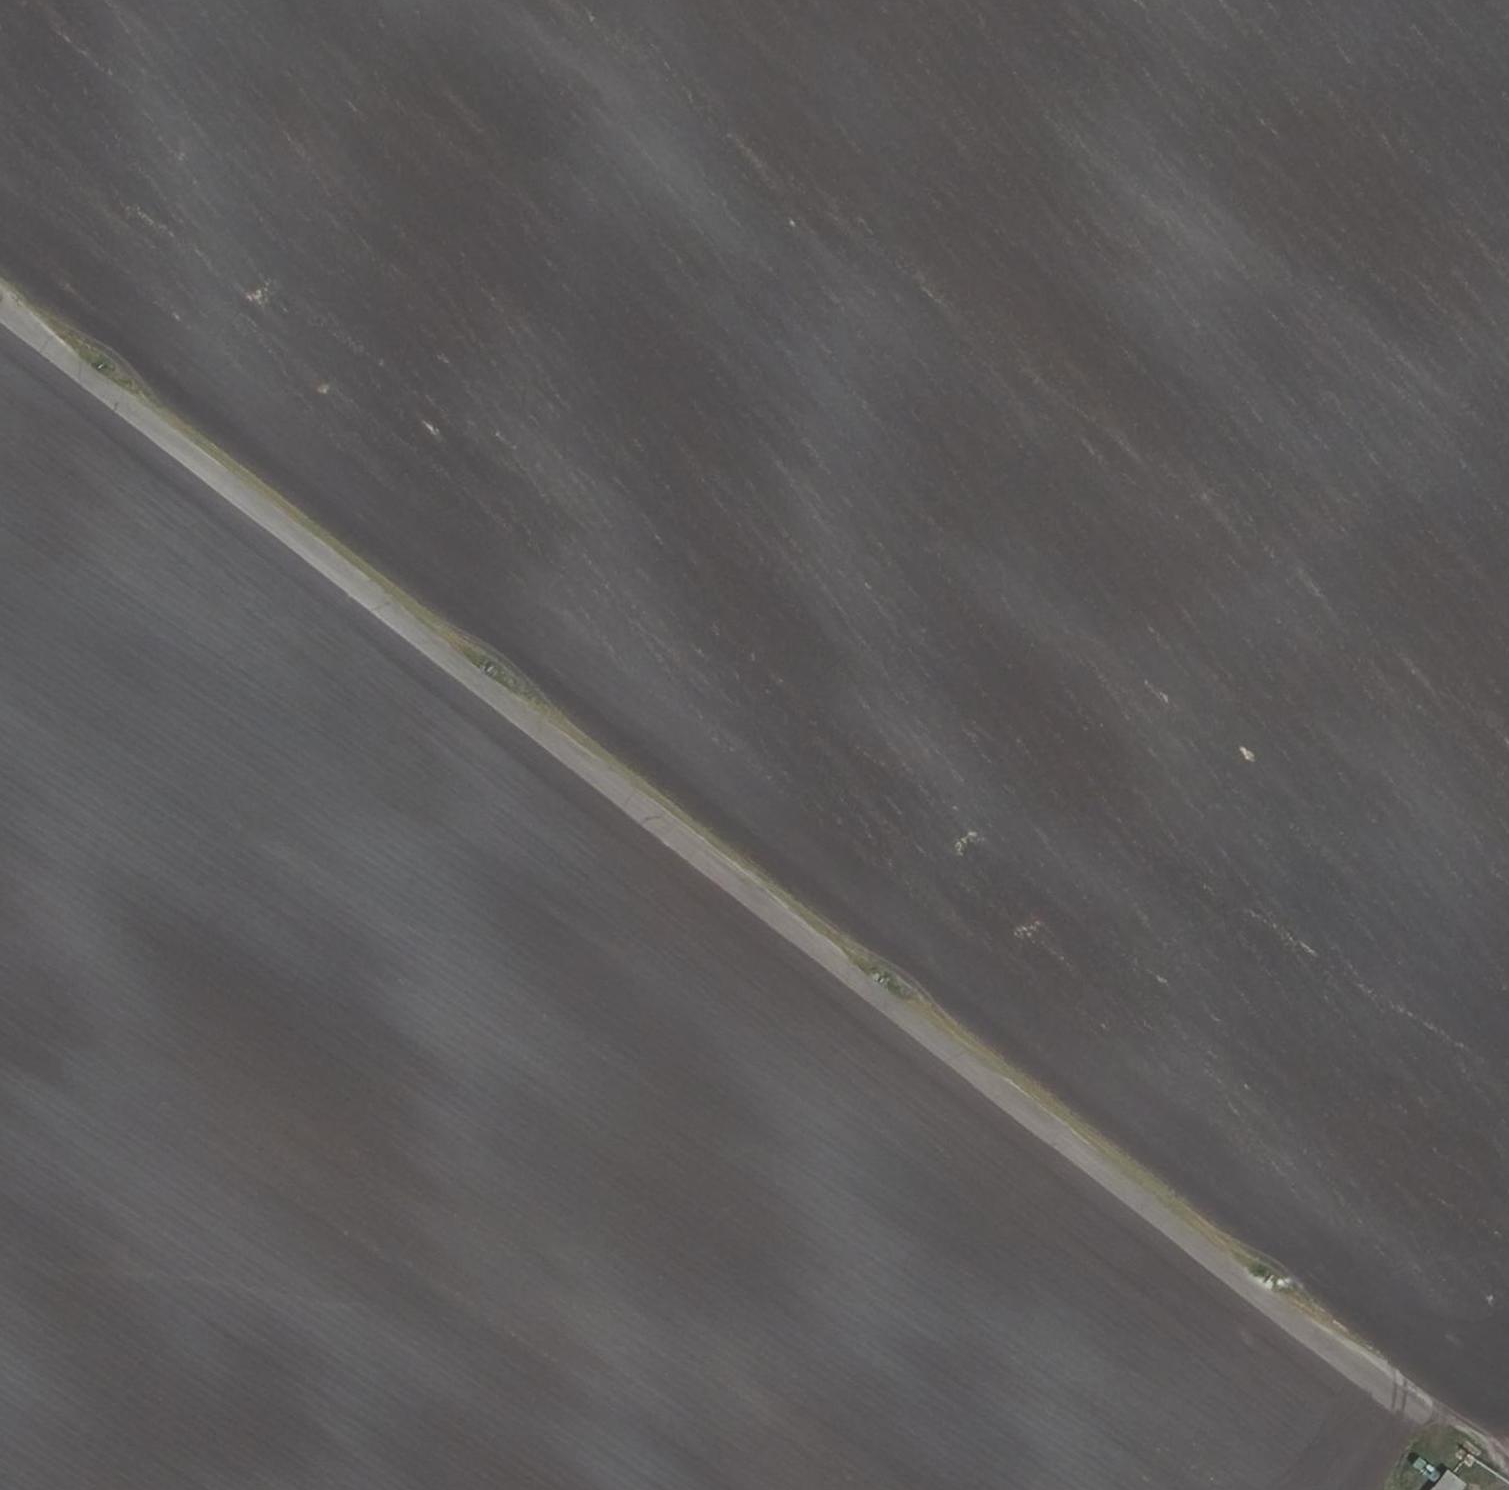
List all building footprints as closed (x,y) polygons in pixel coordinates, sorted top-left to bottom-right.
[(1466,1483),(1447,1468),(1429,1489),(1460,1489),(1466,1483)]
